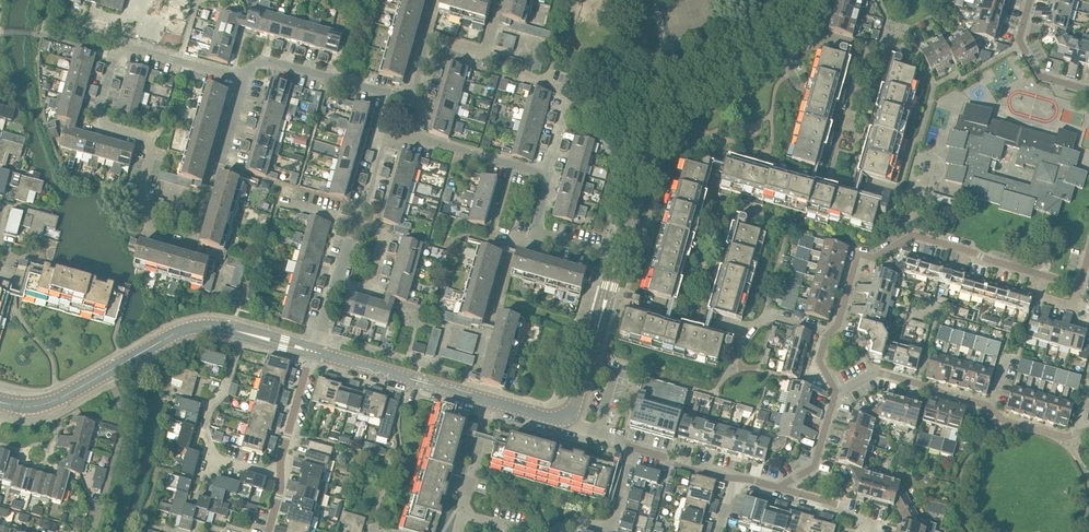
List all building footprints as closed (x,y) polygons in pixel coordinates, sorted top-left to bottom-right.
[(102,6),(122,12),(126,0),(66,0),(81,4),(82,1),(102,6)] [(251,9),(248,20),(246,29),(258,32),(266,2),(261,0),(259,8),(260,8),(259,11),(251,9)] [(399,5),(414,10),(417,0),(400,0),(399,5)] [(489,11),(450,0),(442,0),(438,12),(450,16),(449,17),(462,21),(462,19),(473,22),(473,23),(484,27),(489,11)] [(503,26),(505,26),(510,27),(512,21),(516,23),(521,24),(525,25),(526,25),(529,14),(530,15),(533,2),(532,2),(533,0),(517,0),(511,21),(505,20),(503,26)] [(834,1),(837,2),(836,7),(859,13),(861,7),(866,9),(868,3),(858,0),(834,0),(834,1)] [(982,0),(975,0),(974,4),(979,6),(977,12),(1001,18),(1002,13),(1006,14),(1008,7),(982,0)] [(1051,4),(1072,10),(1075,0),(1052,0),(1051,4)] [(258,32),(269,35),(275,15),(267,13),(268,10),(269,10),(271,3),(266,2),(258,32)] [(1051,4),(1049,11),(1035,7),(1034,11),(1048,15),(1069,21),(1072,10),(1051,4)] [(397,16),(395,16),(411,21),(414,10),(399,5),(398,5),(400,6),(397,16)] [(863,21),(858,19),(859,13),(836,7),(835,12),(831,11),(829,18),(861,27),(863,21)] [(1069,21),(1048,15),(1034,11),(1033,15),(1047,19),(1045,26),(1056,29),(1053,37),(1056,42),(1067,35),(1066,32),(1069,21)] [(1001,18),(977,12),(976,18),(971,16),(969,22),(1001,31),(1003,24),(999,23),(1001,18)] [(222,13),(218,24),(238,30),(239,27),(243,28),(246,29),(248,20),(246,19),(222,13)] [(286,18),(275,15),(269,35),(280,38),(286,18)] [(411,21),(395,16),(392,28),(408,32),(411,21)] [(297,22),(286,18),(280,38),(292,42),(297,22)] [(854,31),(859,33),(861,27),(829,18),(827,25),(831,26),(829,31),(853,38),(854,31)] [(308,25),(297,22),(292,42),(303,45),(308,25)] [(1001,31),(969,22),(974,24),(972,29),(966,32),(975,48),(981,45),(983,39),(994,42),(995,37),(999,38),(1001,31)] [(235,41),(238,30),(218,24),(216,32),(213,31),(213,30),(206,28),(204,33),(235,41)] [(320,28),(308,25),(303,45),(315,48),(320,28)] [(331,31),(320,28),(315,48),(326,51),(331,31)] [(418,35),(408,32),(392,28),(393,28),(390,39),(389,38),(389,39),(414,47),(418,35)] [(80,34),(79,35),(79,36),(80,38),(81,39),(82,39),(83,40),(84,40),(85,40),(86,39),(87,39),(88,38),(88,36),(89,35),(89,34),(88,33),(87,32),(86,31),(85,31),(84,31),(83,31),(82,31),(81,32),(80,33),(80,34)] [(331,31),(326,51),(338,54),(343,35),(331,31)] [(953,34),(969,63),(976,59),(974,56),(979,53),(975,48),(966,32),(961,35),(958,31),(953,34)] [(232,53),(235,41),(204,33),(203,38),(211,40),(211,39),(214,39),(214,41),(212,47),(232,53)] [(969,63),(953,34),(947,37),(950,41),(945,44),(942,38),(941,39),(953,60),(956,66),(961,63),(963,67),(969,63)] [(1071,76),(1075,63),(1081,42),(1069,39),(1067,35),(1056,42),(1059,47),(1067,49),(1064,60),(1071,62),(1067,75),(1071,76)] [(928,40),(944,69),(951,66),(949,63),(953,60),(941,39),(936,42),(933,37),(928,40)] [(403,49),(413,51),(414,47),(389,39),(386,51),(402,55),(403,49)] [(919,51),(931,72),(936,70),(938,73),(944,69),(928,40),(922,43),(925,48),(919,51)] [(44,41),(41,52),(47,54),(50,43),(44,41)] [(1081,42),(1075,63),(1071,76),(1075,77),(1079,64),(1085,66),(1088,53),(1088,44),(1081,42)] [(673,46),(666,48),(667,55),(675,53),(673,46)] [(228,65),(232,53),(212,47),(210,55),(207,54),(207,53),(199,51),(198,56),(228,65)] [(794,173),(818,180),(820,175),(839,108),(845,110),(847,100),(842,98),(855,52),(844,49),(843,49),(842,49),(841,50),(840,50),(840,51),(840,52),(840,53),(840,54),(841,55),(842,55),(847,56),(846,59),(818,51),(787,159),(798,163),(796,168),(794,173)] [(76,50),(73,61),(93,67),(96,55),(76,50)] [(411,58),(402,55),(386,51),(387,51),(384,62),(383,61),(382,62),(408,69),(411,58)] [(867,136),(856,173),(891,183),(921,74),(893,67),(894,64),(899,65),(900,65),(901,65),(902,65),(902,64),(903,63),(903,62),(902,61),(902,60),(901,59),(900,59),(889,56),(870,125),(864,124),(861,134),(867,136)] [(73,61),(70,73),(90,78),(93,67),(73,61)] [(379,74),(394,78),(392,84),(404,87),(405,81),(395,78),(397,72),(406,74),(408,69),(382,62),(379,74)] [(149,70),(129,64),(126,76),(146,82),(148,75),(158,78),(160,73),(149,70)] [(465,82),(468,70),(448,64),(445,76),(465,82)] [(70,73),(66,84),(86,90),(90,78),(70,73)] [(143,93),(146,82),(126,76),(123,87),(143,93)] [(462,93),(465,82),(445,76),(442,87),(462,93)] [(272,80),(269,92),(288,97),(290,89),(294,90),(294,91),(301,93),(302,89),(291,86),(292,85),(272,80)] [(66,84),(63,96),(83,101),(86,90),(66,84)] [(232,87),(221,84),(220,90),(205,86),(202,97),(201,96),(197,109),(199,109),(196,120),(194,119),(191,131),(192,132),(189,142),(188,142),(184,154),(186,155),(183,165),(181,164),(178,177),(180,177),(184,179),(189,180),(193,181),(192,187),(199,189),(200,183),(203,184),(205,177),(207,172),(206,172),(211,154),(212,155),(213,150),(212,150),(218,131),(218,132),(223,115),(222,115),(224,109),(225,109),(229,92),(230,93),(232,87)] [(552,93),(532,87),(532,88),(521,85),(520,90),(528,92),(528,91),(531,91),(531,93),(529,100),(548,105),(552,93)] [(139,104),(143,93),(123,87),(120,99),(139,104)] [(458,104),(462,93),(442,87),(439,99),(458,105),(458,104)] [(269,92),(266,103),(296,111),(297,107),(290,104),(289,106),(286,105),(286,103),(288,97),(269,92)] [(51,99),(50,104),(80,112),(83,101),(63,96),(62,102),(51,99)] [(116,111),(136,116),(147,119),(148,114),(141,112),(140,113),(137,112),(139,104),(120,99),(116,111)] [(439,99),(435,110),(455,116),(458,108),(460,108),(460,110),(468,112),(469,107),(458,104),(458,105),(439,99)] [(529,100),(526,111),(545,116),(548,105),(529,100)] [(345,101),(343,105),(351,108),(352,107),(354,107),(354,108),(352,115),(372,121),(376,109),(356,103),(356,104),(348,102),(345,101)] [(266,103),(262,114),(282,120),(284,113),(284,112),(287,113),(287,114),(295,116),(296,111),(266,103)] [(50,104),(48,109),(59,112),(57,118),(68,122),(77,124),(80,112),(50,104)] [(1033,209),(1040,212),(1057,217),(1062,201),(1070,203),(1074,187),(1082,189),(1086,178),(1087,173),(1075,169),(1080,153),(1072,151),(1076,135),(1059,130),(1057,138),(994,121),(990,119),(992,111),(967,104),(963,117),(959,116),(955,131),(951,130),(946,147),(950,148),(946,164),(950,165),(945,181),(970,188),(967,196),(999,205),(998,209),(1031,218),(1033,209)] [(3,108),(0,107),(0,120),(11,123),(15,111),(3,108)] [(435,110),(432,121),(463,130),(464,125),(456,122),(456,124),(453,123),(455,116),(435,110)] [(526,111),(522,122),(542,127),(545,116),(526,111)] [(262,114),(259,126),(279,131),(282,120),(262,114)] [(340,119),(338,124),(369,132),(372,121),(352,115),(350,121),(350,123),(347,122),(348,121),(340,119)] [(429,133),(449,139),(451,130),(454,131),(453,132),(461,135),(463,130),(432,121),(429,133)] [(66,128),(61,148),(72,151),(78,132),(75,131),(76,127),(77,124),(68,122),(67,125),(66,128)] [(522,122),(519,133),(539,139),(542,127),(522,122)] [(338,124),(337,128),(345,130),(345,129),(348,130),(348,131),(346,138),(366,144),(369,132),(338,124)] [(259,126),(256,137),(276,143),(279,131),(259,126)] [(1,137),(0,139),(0,165),(5,166),(8,155),(20,158),(23,147),(17,145),(11,143),(13,136),(2,132),(1,137)] [(89,135),(78,132),(72,151),(69,162),(68,167),(73,169),(78,153),(84,154),(89,135)] [(519,133),(516,145),(535,150),(539,139),(519,133)] [(89,135),(84,154),(91,156),(88,167),(92,168),(101,138),(89,135)] [(11,143),(17,145),(19,137),(13,136),(11,143)] [(575,136),(572,149),(592,154),(595,142),(575,136)] [(256,137),(253,149),(273,154),(276,143),(256,137)] [(101,138),(92,168),(97,170),(100,159),(106,161),(112,141),(101,138)] [(346,138),(342,149),(362,155),(366,144),(346,138)] [(115,175),(117,169),(123,145),(112,141),(106,161),(113,163),(110,174),(115,175)] [(123,145),(117,169),(115,175),(120,176),(123,166),(130,168),(135,148),(123,145)] [(513,157),(532,162),(535,150),(516,145),(514,152),(511,152),(511,150),(503,148),(502,153),(513,156),(513,157)] [(253,149),(250,160),(270,165),(273,154),(253,149)] [(342,149),(339,161),(359,166),(362,155),(342,149)] [(589,165),(592,154),(572,149),(569,159),(589,165)] [(399,152),(396,164),(415,169),(418,162),(421,163),(420,164),(428,166),(429,161),(418,158),(419,158),(399,152)] [(887,211),(891,198),(885,197),(884,198),(842,187),(844,181),(834,178),(832,184),(818,180),(794,173),(778,168),(779,163),(769,160),(767,166),(723,153),(720,165),(707,161),(706,161),(705,161),(704,162),(703,163),(702,164),(703,165),(703,166),(704,167),(705,167),(710,169),(709,171),(715,173),(716,171),(725,173),(720,190),(872,232),(880,204),(882,205),(881,209),(881,210),(881,211),(882,212),(883,213),(884,213),(885,213),(886,212),(887,212),(887,211)] [(585,177),(587,169),(589,165),(569,159),(566,171),(585,177)] [(246,172),(266,177),(277,180),(278,175),(271,173),(270,174),(267,173),(270,165),(250,160),(246,172)] [(339,161),(336,172),(356,178),(359,166),(339,161)] [(715,173),(709,171),(681,163),(644,293),(678,303),(695,244),(701,246),(704,235),(698,234),(715,173)] [(412,181),(415,169),(396,164),(392,175),(412,181)] [(216,187),(217,187),(212,205),(211,205),(210,209),(211,210),(206,228),(205,228),(204,232),(205,233),(201,245),(210,247),(213,248),(211,256),(212,256),(225,260),(226,253),(227,252),(225,251),(228,240),(229,241),(233,228),(231,228),(234,217),(236,218),(239,206),(238,205),(241,194),(242,195),(245,183),(257,187),(259,180),(233,173),(224,170),(221,170),(219,176),(221,176),(219,182),(218,182),(216,187)] [(3,197),(6,185),(16,188),(17,188),(20,177),(0,171),(0,196),(3,197)] [(566,171),(562,182),(593,191),(594,186),(586,184),(586,185),(583,184),(585,177),(566,171)] [(336,172),(333,183),(353,189),(356,178),(336,172)] [(502,181),(483,176),(472,173),(470,178),(478,180),(478,179),(481,180),(479,188),(499,193),(502,181)] [(409,192),(412,181),(392,175),(389,187),(409,192)] [(40,195),(43,184),(43,183),(20,177),(17,188),(16,188),(13,200),(25,203),(28,192),(40,195)] [(562,182),(559,194),(579,199),(581,193),(581,191),(584,192),(584,194),(591,196),(593,191),(562,182)] [(320,187),(319,191),(330,194),(329,195),(341,198),(349,201),(353,189),(333,183),(331,190),(330,191),(328,191),(328,189),(320,187)] [(406,204),(409,192),(389,187),(386,198),(406,204)] [(496,204),(499,193),(479,188),(477,195),(474,195),(474,193),(466,191),(465,196),(496,204)] [(932,193),(930,200),(954,207),(955,207),(957,201),(932,193)] [(559,194),(556,205),(586,214),(587,209),(580,207),(579,208),(577,207),(579,199),(559,194)] [(492,216),(496,204),(465,196),(464,201),(471,203),(472,202),(475,202),(473,210),(492,216)] [(403,215),(406,204),(386,198),(383,210),(403,215)] [(556,205),(553,217),(572,222),(574,214),(578,215),(577,216),(585,219),(586,214),(556,205)] [(56,218),(27,209),(26,215),(33,217),(30,229),(29,229),(28,234),(40,238),(43,227),(54,230),(58,218),(56,218)] [(383,210),(380,221),(400,227),(410,229),(412,225),(404,222),(404,223),(401,222),(403,215),(383,210)] [(469,222),(489,228),(492,216),(473,210),(471,218),(468,218),(468,216),(460,214),(459,219),(470,222),(469,222)] [(11,211),(4,234),(16,237),(19,226),(29,229),(30,229),(33,217),(26,215),(19,213),(18,213),(11,211)] [(331,223),(311,217),(311,218),(300,215),(298,220),(307,222),(307,220),(310,221),(307,229),(327,235),(331,223)] [(714,313),(741,321),(766,234),(738,226),(739,224),(743,225),(744,225),(745,225),(746,224),(747,223),(747,222),(747,221),(747,220),(746,219),(745,219),(734,216),(720,263),(715,262),(712,272),(718,273),(707,311),(714,313)] [(895,228),(901,230),(903,221),(897,219),(895,228)] [(324,246),(327,235),(307,229),(306,236),(305,237),(303,236),(303,235),(295,233),(294,237),(324,246)] [(791,245),(798,247),(845,261),(849,248),(801,235),(799,243),(792,241),(791,245)] [(321,258),(324,246),(294,237),(292,242),(300,245),(301,243),(303,244),(301,252),(321,258)] [(474,320),(494,252),(500,253),(502,248),(492,245),(467,238),(465,243),(465,244),(479,247),(476,259),(475,258),(471,270),(473,271),(469,282),(468,281),(465,293),(466,294),(463,304),(461,303),(458,316),(460,316),(464,317),(468,319),(473,320),(471,326),(476,327),(479,328),(481,322),(474,320)] [(176,252),(176,253),(157,248),(157,247),(141,243),(137,242),(138,241),(135,240),(134,240),(132,239),(129,250),(135,252),(138,253),(134,267),(136,267),(145,270),(145,271),(158,274),(158,273),(168,276),(168,277),(180,281),(181,280),(191,283),(191,284),(203,287),(202,290),(210,292),(215,274),(213,274),(213,273),(214,270),(215,266),(209,265),(210,263),(203,261),(203,260),(199,259),(198,260),(181,255),(181,254),(176,252)] [(423,245),(403,239),(400,250),(419,256),(423,245)] [(842,273),(845,261),(798,247),(795,259),(842,273)] [(416,268),(419,256),(400,250),(397,262),(416,268)] [(318,269),(321,258),(301,252),(298,263),(318,269)] [(916,275),(921,258),(909,255),(906,265),(901,264),(897,266),(901,274),(905,272),(916,275)] [(239,289),(241,280),(246,263),(228,258),(227,260),(227,264),(226,266),(233,268),(236,269),(231,287),(239,289)] [(933,261),(921,258),(916,275),(928,279),(933,261)] [(839,285),(842,273),(795,259),(791,271),(839,285)] [(515,263),(511,277),(523,280),(522,282),(535,285),(535,284),(546,287),(545,288),(558,292),(558,291),(568,293),(568,294),(580,298),(584,283),(590,285),(593,274),(587,272),(584,282),(577,280),(580,270),(564,266),(561,276),(555,274),(558,264),(541,260),(539,269),(515,263)] [(944,264),(933,261),(928,279),(939,282),(944,264)] [(19,262),(17,269),(25,271),(17,299),(21,301),(22,301),(23,300),(114,326),(115,322),(124,291),(31,265),(22,263),(19,262)] [(413,279),(416,268),(397,262),(393,273),(413,279)] [(438,262),(435,273),(442,274),(444,264),(438,262)] [(314,280),(318,269),(298,263),(295,275),(314,280)] [(955,267),(944,264),(939,282),(950,285),(955,267)] [(873,281),(894,287),(898,276),(901,274),(897,266),(892,269),(891,274),(877,270),(873,281)] [(967,271),(955,267),(950,285),(961,288),(960,293),(967,271)] [(791,271),(788,283),(835,297),(839,285),(791,271)] [(960,293),(972,296),(977,279),(965,276),(967,271),(960,293)] [(410,290),(413,279),(393,273),(390,285),(410,290)] [(311,291),(314,280),(295,275),(291,286),(311,291)] [(988,282),(977,279),(972,296),(983,300),(988,282)] [(891,298),(894,287),(873,281),(872,288),(858,284),(857,288),(891,298)] [(257,285),(247,282),(242,298),(253,301),(257,285)] [(999,285),(988,282),(983,300),(994,303),(999,285)] [(788,283),(784,295),(832,309),(835,297),(788,283)] [(387,297),(395,299),(407,302),(417,305),(418,300),(412,298),(411,299),(408,298),(410,290),(390,285),(387,297)] [(1011,288),(999,285),(994,303),(1006,306),(1011,288)] [(308,303),(311,291),(291,286),(288,297),(308,303)] [(888,309),(891,298),(857,288),(856,292),(869,296),(867,303),(888,309)] [(1022,292),(1011,288),(1006,306),(1017,309),(1022,292)] [(462,295),(444,289),(441,298),(446,299),(448,294),(455,297),(454,299),(460,301),(462,295)] [(1029,312),(1033,297),(1034,295),(1022,292),(1017,309),(1029,312)] [(12,296),(0,293),(0,339),(12,296)] [(347,293),(347,294),(346,295),(338,323),(343,325),(346,317),(345,317),(345,314),(353,316),(359,296),(347,293)] [(832,309),(784,295),(781,308),(794,311),(797,303),(806,306),(807,308),(805,314),(828,321),(832,309)] [(370,299),(359,296),(353,316),(361,318),(360,321),(359,321),(357,328),(362,330),(370,299)] [(305,314),(308,303),(288,297),(285,308),(305,314)] [(388,326),(393,306),(395,299),(387,297),(385,303),(382,302),(376,322),(388,326)] [(382,302),(370,299),(362,330),(367,331),(369,324),(368,323),(368,320),(376,322),(382,302)] [(627,299),(626,300),(625,300),(625,301),(624,302),(624,303),(624,304),(625,305),(626,305),(627,306),(628,306),(619,341),(717,368),(725,340),(727,341),(726,346),(726,347),(726,348),(726,349),(727,349),(728,350),(729,350),(730,349),(731,349),(732,348),(732,347),(735,336),(689,323),(690,317),(680,315),(678,320),(639,309),(641,303),(628,299),(627,299)] [(867,303),(866,309),(852,305),(851,310),(885,319),(894,322),(895,319),(886,317),(888,309),(867,303)] [(1038,341),(1044,320),(1048,307),(1044,305),(1040,319),(1033,317),(1027,338),(1038,341)] [(1054,323),(1048,321),(1049,316),(1052,308),(1048,307),(1044,320),(1038,341),(1048,344),(1054,323)] [(282,320),(302,326),(305,314),(285,308),(283,315),(283,316),(281,316),(281,314),(272,312),(271,317),(282,320)] [(863,317),(861,324),(883,330),(885,319),(851,310),(850,314),(863,317)] [(1061,325),(1054,323),(1048,344),(1059,347),(1065,326),(1069,313),(1065,312),(1063,320),(1061,325)] [(1076,329),(1069,327),(1073,314),(1069,313),(1065,326),(1059,347),(1070,350),(1076,329)] [(526,321),(510,317),(495,370),(486,367),(483,377),(471,374),(469,380),(505,390),(508,379),(509,379),(513,367),(511,367),(514,356),(516,356),(519,345),(518,344),(521,334),(522,334),(526,321)] [(997,324),(998,319),(990,317),(989,322),(988,326),(995,328),(996,324),(997,324)] [(888,340),(883,330),(861,324),(858,336),(866,338),(867,341),(860,345),(859,350),(863,351),(870,347),(872,350),(870,358),(882,361),(888,340)] [(938,382),(953,331),(940,327),(937,340),(945,343),(941,356),(939,357),(932,355),(926,379),(938,382)] [(791,340),(809,345),(812,333),(794,328),(791,340)] [(1080,353),(1078,358),(1087,361),(1088,353),(1088,346),(1083,345),(1085,339),(1088,340),(1088,331),(1087,332),(1076,329),(1070,350),(1080,353)] [(965,334),(953,331),(938,382),(950,386),(965,334)] [(965,334),(950,386),(962,389),(962,388),(977,337),(965,334)] [(977,337),(962,388),(962,389),(974,392),(989,341),(977,337)] [(791,340),(788,351),(805,356),(809,345),(791,340)] [(882,361),(893,364),(898,346),(887,343),(888,340),(882,361)] [(986,396),(1001,344),(989,341),(974,392),(986,396)] [(412,352),(424,355),(427,346),(414,343),(412,352)] [(910,350),(898,346),(893,364),(905,367),(910,350)] [(910,350),(905,367),(916,371),(921,353),(910,350)] [(221,381),(222,375),(228,357),(204,351),(201,363),(212,366),(209,377),(221,381)] [(788,351),(785,363),(802,367),(805,356),(788,351)] [(297,370),(289,368),(291,363),(268,356),(264,368),(295,377),(297,370)] [(1006,411),(1019,415),(1026,388),(1033,363),(1021,360),(1006,411)] [(799,379),(802,367),(785,363),(781,374),(799,379)] [(1026,388),(1019,415),(1031,418),(1039,388),(1045,367),(1033,363),(1026,388)] [(180,394),(192,397),(198,373),(175,367),(174,372),(168,370),(166,378),(183,382),(180,394)] [(1045,367),(1039,388),(1031,418),(1043,422),(1057,370),(1045,367)] [(293,383),(295,377),(264,368),(261,379),(284,386),(286,381),(293,383)] [(1055,425),(1065,388),(1069,373),(1057,370),(1043,422),(1055,425)] [(1069,373),(1065,388),(1055,425),(1067,428),(1074,405),(1067,403),(1066,401),(1070,388),(1078,390),(1082,377),(1069,373)] [(318,379),(312,402),(324,406),(332,375),(328,374),(326,381),(318,379)] [(324,406),(335,409),(341,386),(335,384),(337,377),(332,375),(324,406)] [(631,425),(675,437),(688,390),(675,386),(675,387),(644,378),(631,425)] [(261,379),(258,391),(289,400),(291,393),(283,391),(284,386),(261,379)] [(335,409),(346,412),(355,381),(350,380),(347,390),(341,388),(342,386),(341,386),(335,409)] [(346,412),(358,415),(364,392),(363,394),(357,393),(360,383),(355,381),(346,412)] [(788,381),(785,392),(790,394),(811,400),(812,393),(818,395),(826,397),(828,393),(819,390),(814,389),(805,386),(804,386),(793,383),(788,381)] [(358,415),(369,419),(378,388),(373,387),(371,394),(364,392),(358,415)] [(369,419),(380,422),(387,399),(381,397),(383,389),(378,388),(369,419)] [(258,391),(254,402),(278,408),(279,404),(287,406),(289,400),(258,391)] [(891,423),(898,400),(893,398),(894,395),(886,393),(882,408),(876,406),(871,409),(880,425),(886,422),(891,423)] [(809,406),(811,400),(790,394),(787,405),(822,414),(823,410),(809,406)] [(387,399),(380,422),(392,425),(400,397),(395,395),(393,400),(387,399)] [(902,432),(911,399),(904,397),(903,401),(898,400),(891,423),(897,425),(896,430),(902,432)] [(929,449),(942,402),(930,398),(923,422),(930,424),(931,426),(928,435),(920,432),(916,446),(929,449)] [(202,405),(179,399),(175,411),(186,414),(184,424),(184,425),(195,428),(202,405)] [(911,399),(902,432),(908,433),(909,428),(915,430),(922,407),(917,405),(918,401),(911,399)] [(254,402),(251,413),(282,422),(284,416),(276,413),(278,408),(254,402)] [(954,405),(942,402),(929,449),(941,453),(954,405)] [(399,529),(410,531),(436,531),(437,527),(439,520),(463,435),(465,431),(470,413),(435,403),(434,403),(399,529)] [(787,405),(784,415),(805,421),(807,414),(820,418),(822,414),(787,405)] [(954,405),(941,453),(953,456),(957,443),(955,442),(958,432),(960,432),(966,409),(954,405)] [(849,427),(872,434),(874,429),(880,425),(871,409),(865,412),(864,418),(849,414),(847,421),(850,422),(849,427)] [(251,413),(248,425),(271,431),(273,427),(280,429),(282,422),(251,413)] [(784,415),(781,426),(815,436),(817,431),(803,428),(805,421),(784,415)] [(695,420),(684,417),(678,438),(689,441),(695,420)] [(75,433),(90,437),(94,425),(73,419),(72,424),(77,426),(75,433)] [(706,423),(695,420),(689,441),(700,444),(706,423)] [(711,447),(721,450),(727,429),(729,423),(718,420),(717,426),(711,447)] [(189,451),(195,428),(184,425),(184,424),(172,421),(169,434),(180,437),(177,448),(189,451)] [(717,426),(706,423),(700,444),(711,447),(717,426)] [(248,425),(245,436),(276,445),(278,438),(270,436),(271,431),(248,425)] [(721,450),(732,453),(738,432),(739,427),(734,426),(733,430),(727,429),(721,450)] [(815,436),(781,426),(778,437),(774,439),(781,450),(785,448),(788,440),(799,443),(801,436),(814,440),(815,436)] [(842,438),(874,447),(876,441),(871,440),(872,434),(849,427),(847,432),(844,431),(842,438)] [(749,435),(738,432),(732,453),(743,456),(749,435)] [(87,450),(90,437),(75,433),(73,440),(60,436),(58,442),(87,450)] [(496,445),(489,468),(612,503),(622,468),(618,467),(614,466),(598,461),(591,459),(590,459),(589,459),(500,433),(498,438),(496,445)] [(760,438),(749,435),(743,456),(754,459),(760,438)] [(274,452),(276,445),(245,436),(241,448),(265,455),(266,450),(274,452)] [(760,438),(754,459),(765,462),(768,451),(776,453),(781,450),(774,439),(771,441),(760,438)] [(842,451),(866,458),(867,452),(872,453),(874,447),(842,438),(840,445),(844,446),(842,451)] [(306,453),(330,460),(333,448),(305,440),(303,446),(308,447),(306,453)] [(83,463),(87,450),(58,442),(57,447),(70,451),(67,458),(83,463)] [(194,477),(200,454),(189,451),(177,448),(174,459),(185,462),(182,474),(194,477)] [(852,478),(868,469),(864,463),(866,458),(842,451),(841,456),(837,455),(835,462),(850,467),(848,472),(852,478)] [(8,460),(9,455),(0,453),(0,475),(3,476),(8,460)] [(306,453),(303,465),(327,471),(330,460),(306,453)] [(83,463),(67,458),(65,465),(61,464),(59,470),(69,473),(79,476),(83,463)] [(16,468),(18,463),(8,460),(3,476),(1,481),(11,484),(12,484),(16,468)] [(303,465),(300,476),(323,483),(327,471),(303,465)] [(638,466),(631,489),(643,492),(646,481),(658,485),(661,473),(638,466)] [(26,470),(16,468),(12,484),(11,484),(10,489),(20,492),(26,470)] [(870,500),(876,476),(871,475),(868,469),(852,478),(855,484),(860,485),(856,500),(864,502),(865,499),(870,500)] [(20,492),(31,495),(36,473),(26,470),(20,492)] [(59,470),(58,474),(56,479),(66,482),(68,477),(69,473),(59,470)] [(267,479),(244,472),(241,483),(238,495),(249,499),(252,487),(264,490),(267,479)] [(31,495),(41,498),(47,476),(36,473),(31,495)] [(876,476),(870,500),(875,501),(874,505),(881,507),(890,475),(884,473),(882,478),(876,476)] [(895,504),(900,514),(913,506),(905,492),(901,483),(894,482),(896,476),(890,475),(881,507),(887,509),(889,505),(894,507),(895,504)] [(41,498),(50,500),(56,479),(47,476),(41,498)] [(192,482),(169,476),(166,488),(177,491),(174,502),(186,505),(192,482)] [(298,482),(297,488),(325,496),(326,496),(329,484),(323,483),(300,476),(300,477),(303,478),(301,483),(298,482)] [(717,482),(693,476),(690,488),(713,494),(717,482)] [(223,503),(226,492),(238,495),(241,483),(218,477),(211,499),(211,500),(223,503)] [(56,479),(50,500),(61,503),(67,482),(66,482),(56,479)] [(325,496),(297,488),(295,492),(298,493),(297,499),(294,498),(294,499),(317,505),(322,507),(325,496)] [(690,488),(687,499),(717,508),(719,501),(712,499),(713,494),(690,488)] [(625,512),(625,513),(637,516),(640,504),(651,507),(652,505),(657,507),(660,498),(654,497),(654,496),(643,493),(643,492),(631,489),(627,507),(625,512)] [(759,495),(752,493),(750,500),(745,499),(738,522),(750,525),(759,495)] [(750,525),(762,529),(768,506),(763,504),(765,496),(759,495),(750,525)] [(197,508),(194,520),(205,523),(208,512),(226,516),(228,509),(222,507),(223,503),(211,500),(211,499),(200,496),(197,508)] [(294,499),(291,510),(314,517),(317,505),(294,499)] [(687,499),(684,511),(707,517),(708,513),(715,515),(717,508),(687,499)] [(762,529),(773,531),(781,501),(775,499),(773,507),(768,506),(762,529)] [(773,531),(785,531),(791,512),(786,511),(788,503),(781,501),(773,531)] [(191,531),(194,520),(197,508),(186,505),(174,502),(173,506),(167,504),(165,512),(182,517),(179,528),(191,531)] [(804,507),(798,506),(795,513),(791,512),(785,531),(797,531),(804,507)] [(937,525),(921,521),(913,506),(900,514),(905,523),(903,523),(901,528),(898,527),(896,531),(935,531),(937,525)] [(813,518),(809,517),(811,509),(804,507),(797,531),(810,531),(813,518)] [(678,509),(675,521),(680,522),(711,531),(713,524),(706,522),(707,517),(684,511),(678,509)] [(291,510),(287,522),(310,528),(314,517),(291,510)] [(366,518),(343,512),(339,524),(350,527),(349,531),(362,531),(366,518)] [(827,514),(820,512),(818,520),(813,518),(810,531),(822,531),(827,514)] [(620,531),(632,531),(633,527),(645,530),(645,529),(650,531),(653,521),(648,519),(637,516),(625,513),(620,529),(620,531)] [(837,525),(832,524),(834,516),(827,514),(822,531),(835,531),(837,525)] [(74,517),(72,524),(81,527),(83,520),(74,517)] [(310,528),(287,522),(290,523),(288,529),(285,528),(284,531),(309,531),(310,528)] [(678,531),(711,531),(680,522),(678,531)]
